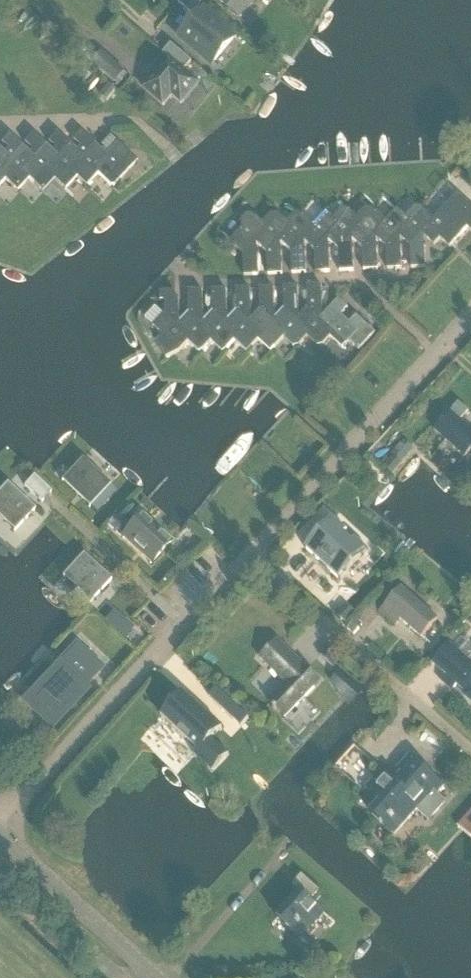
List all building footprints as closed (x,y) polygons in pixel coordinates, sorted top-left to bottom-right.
[(177,1),(192,13),(201,2),(199,0),(178,0),(177,1)] [(230,10),(233,6),(242,14),(253,0),(219,0),(230,10)] [(234,41),(230,37),(200,11),(179,36),(210,62),(214,65),(234,41)] [(191,62),(171,44),(163,53),(169,59),(143,88),(162,105),(171,94),(181,103),(198,83),(183,71),(191,62)] [(102,51),(92,62),(115,81),(124,71),(102,51)] [(86,186),(98,174),(92,168),(105,153),(101,149),(80,130),(72,139),(79,145),(76,149),(81,154),(68,169),(76,177),(86,186)] [(4,151),(10,156),(0,167),(0,174),(17,190),(28,178),(20,170),(34,156),(9,132),(1,141),(7,147),(4,151)] [(104,146),(101,149),(105,153),(92,168),(98,174),(110,185),(113,185),(137,160),(110,134),(101,143),(104,146)] [(21,171),(31,181),(33,182),(45,170),(44,169),(57,155),(52,150),(39,138),(31,147),(37,152),(34,156),(20,170),(21,171)] [(65,189),(76,177),(68,169),(81,154),(76,149),(64,138),(52,150),(57,155),(44,169),(45,170),(65,189)] [(4,151),(0,147),(0,167),(10,156),(4,151)] [(457,193),(434,218),(421,233),(434,245),(440,238),(449,247),(452,243),(467,227),(468,228),(470,231),(470,206),(457,193)] [(354,270),(353,248),(352,239),(349,236),(362,222),(347,207),(340,209),(333,218),(335,220),(322,234),(338,249),(339,271),(354,270)] [(425,267),(425,250),(424,236),(421,233),(434,218),(423,208),(421,207),(410,219),(397,234),(400,237),(410,246),(410,250),(411,268),(425,267)] [(386,247),(387,268),(401,268),(400,246),(400,237),(397,234),(410,219),(397,208),(386,220),(373,235),(386,247)] [(363,270),(377,269),(376,247),(376,238),(373,235),(386,220),(374,209),(362,222),(349,236),(352,239),(362,248),(363,270)] [(305,251),(304,241),(301,238),(314,224),(301,212),(293,211),(285,220),(291,225),(278,239),(281,243),(291,251),(291,273),(292,273),(306,272),(305,251)] [(329,250),(328,240),(322,234),(335,220),(333,218),(326,211),(314,224),(301,238),(314,250),(315,272),(324,271),(330,271),(329,250)] [(254,215),(247,213),(240,222),(241,228),(230,241),(243,254),(244,275),(258,275),(257,253),(257,243),(254,241),(267,226),(254,215)] [(268,274),(282,274),(282,273),(281,252),(281,243),(278,239),(291,225),(285,220),(278,214),(267,226),(254,241),(257,243),(267,252),(268,274)] [(318,346),(323,345),(330,337),(334,332),(319,319),(322,316),(322,306),(321,285),(307,285),(308,307),(295,320),(310,333),(307,337),(318,346)] [(298,307),(297,286),(283,286),(284,308),(271,321),(286,334),(286,340),(293,346),(299,345),(307,337),(310,333),(295,320),(299,317),(298,307)] [(250,287),(235,288),(236,310),(224,323),(238,336),(234,342),(246,353),(262,335),(248,322),(251,319),(251,309),(250,287)] [(275,318),(274,308),(273,287),(259,287),(260,309),(251,319),(248,322),(262,335),(275,347),(286,334),(271,321),(275,318)] [(224,323),(227,319),(227,310),(226,288),(211,289),(212,290),(212,311),(205,319),(203,320),(200,324),(214,337),(210,342),(221,352),(227,349),(234,342),(238,336),(224,323)] [(203,350),(210,342),(214,337),(200,324),(203,320),(203,311),(202,289),(188,290),(189,311),(189,312),(179,322),(176,325),(191,338),(187,343),(197,352),(203,350)] [(158,342),(166,358),(180,351),(187,343),(187,342),(191,338),(176,325),(179,322),(179,312),(178,297),(175,297),(175,291),(160,291),(160,301),(164,301),(165,312),(152,326),(163,336),(158,342)] [(334,332),(330,337),(342,348),(349,341),(359,350),(375,332),(356,315),(350,322),(341,314),(348,307),(338,299),(319,319),(334,332)] [(465,415),(470,408),(470,403),(463,396),(455,405),(433,429),(465,457),(470,450),(470,429),(461,420),(465,415)] [(110,484),(82,457),(61,480),(89,506),(96,512),(117,490),(110,484)] [(51,490),(33,474),(24,485),(41,501),(51,490)] [(14,530),(35,508),(7,482),(0,489),(0,517),(14,530)] [(130,528),(116,513),(106,524),(121,538),(122,537),(150,563),(171,541),(143,514),(130,528)] [(317,530),(301,548),(346,587),(362,569),(317,530)] [(83,553),(62,575),(90,601),(111,579),(83,553)] [(401,619),(421,637),(437,618),(400,586),(380,610),(396,624),(401,619)] [(365,609),(373,616),(384,603),(376,596),(365,609)] [(123,622),(116,631),(126,640),(133,631),(123,622)] [(320,681),(297,659),(277,639),(270,646),(260,657),(285,682),(267,700),(285,717),(315,686),(320,681)] [(101,667),(76,643),(61,660),(68,667),(66,669),(64,668),(35,699),(58,721),(88,689),(82,684),(85,682),(86,683),(101,667)] [(439,677),(452,689),(457,683),(466,691),(464,693),(470,700),(470,664),(459,653),(448,644),(432,662),(444,672),(439,677)] [(363,691),(340,670),(330,682),(348,708),(363,691)] [(221,730),(222,729),(182,692),(181,694),(182,695),(163,716),(161,714),(160,716),(197,750),(193,754),(212,772),(213,771),(212,769),(226,754),(227,755),(228,754),(211,738),(219,729),(221,730)] [(411,756),(398,770),(402,773),(394,781),(382,770),(366,788),(382,802),(372,813),(394,833),(416,808),(428,819),(445,800),(437,792),(443,785),(411,756)] [(456,827),(470,840),(470,810),(456,827)] [(323,888),(328,883),(310,867),(306,872),(323,888)] [(278,919),(300,939),(323,913),(310,901),(319,890),(301,875),(292,885),(301,893),(278,919)]
